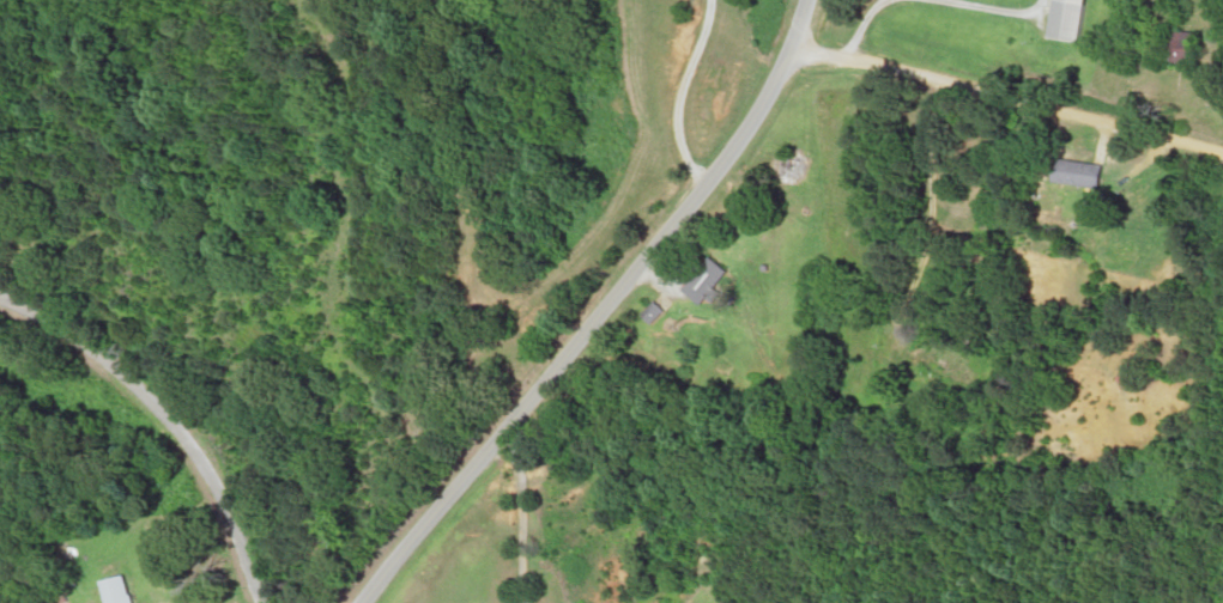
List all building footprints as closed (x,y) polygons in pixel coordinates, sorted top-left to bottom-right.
[(1060,40),(1090,44),(1096,0),(1065,0),(1060,40)] [(1176,68),(1205,69),(1206,33),(1177,32),(1176,68)] [(786,175),(806,175),(806,153),(786,153),(786,175)] [(1102,185),(1104,163),(1067,159),(1064,182),(1102,185)] [(740,264),(713,252),(696,292),(715,300),(717,294),(725,298),(740,264)] [(661,320),(674,310),(667,302),(654,312),(661,320)] [(1128,379),(1138,385),(1146,372),(1135,366),(1128,379)] [(115,602),(141,602),(134,574),(110,580),(115,602)]
